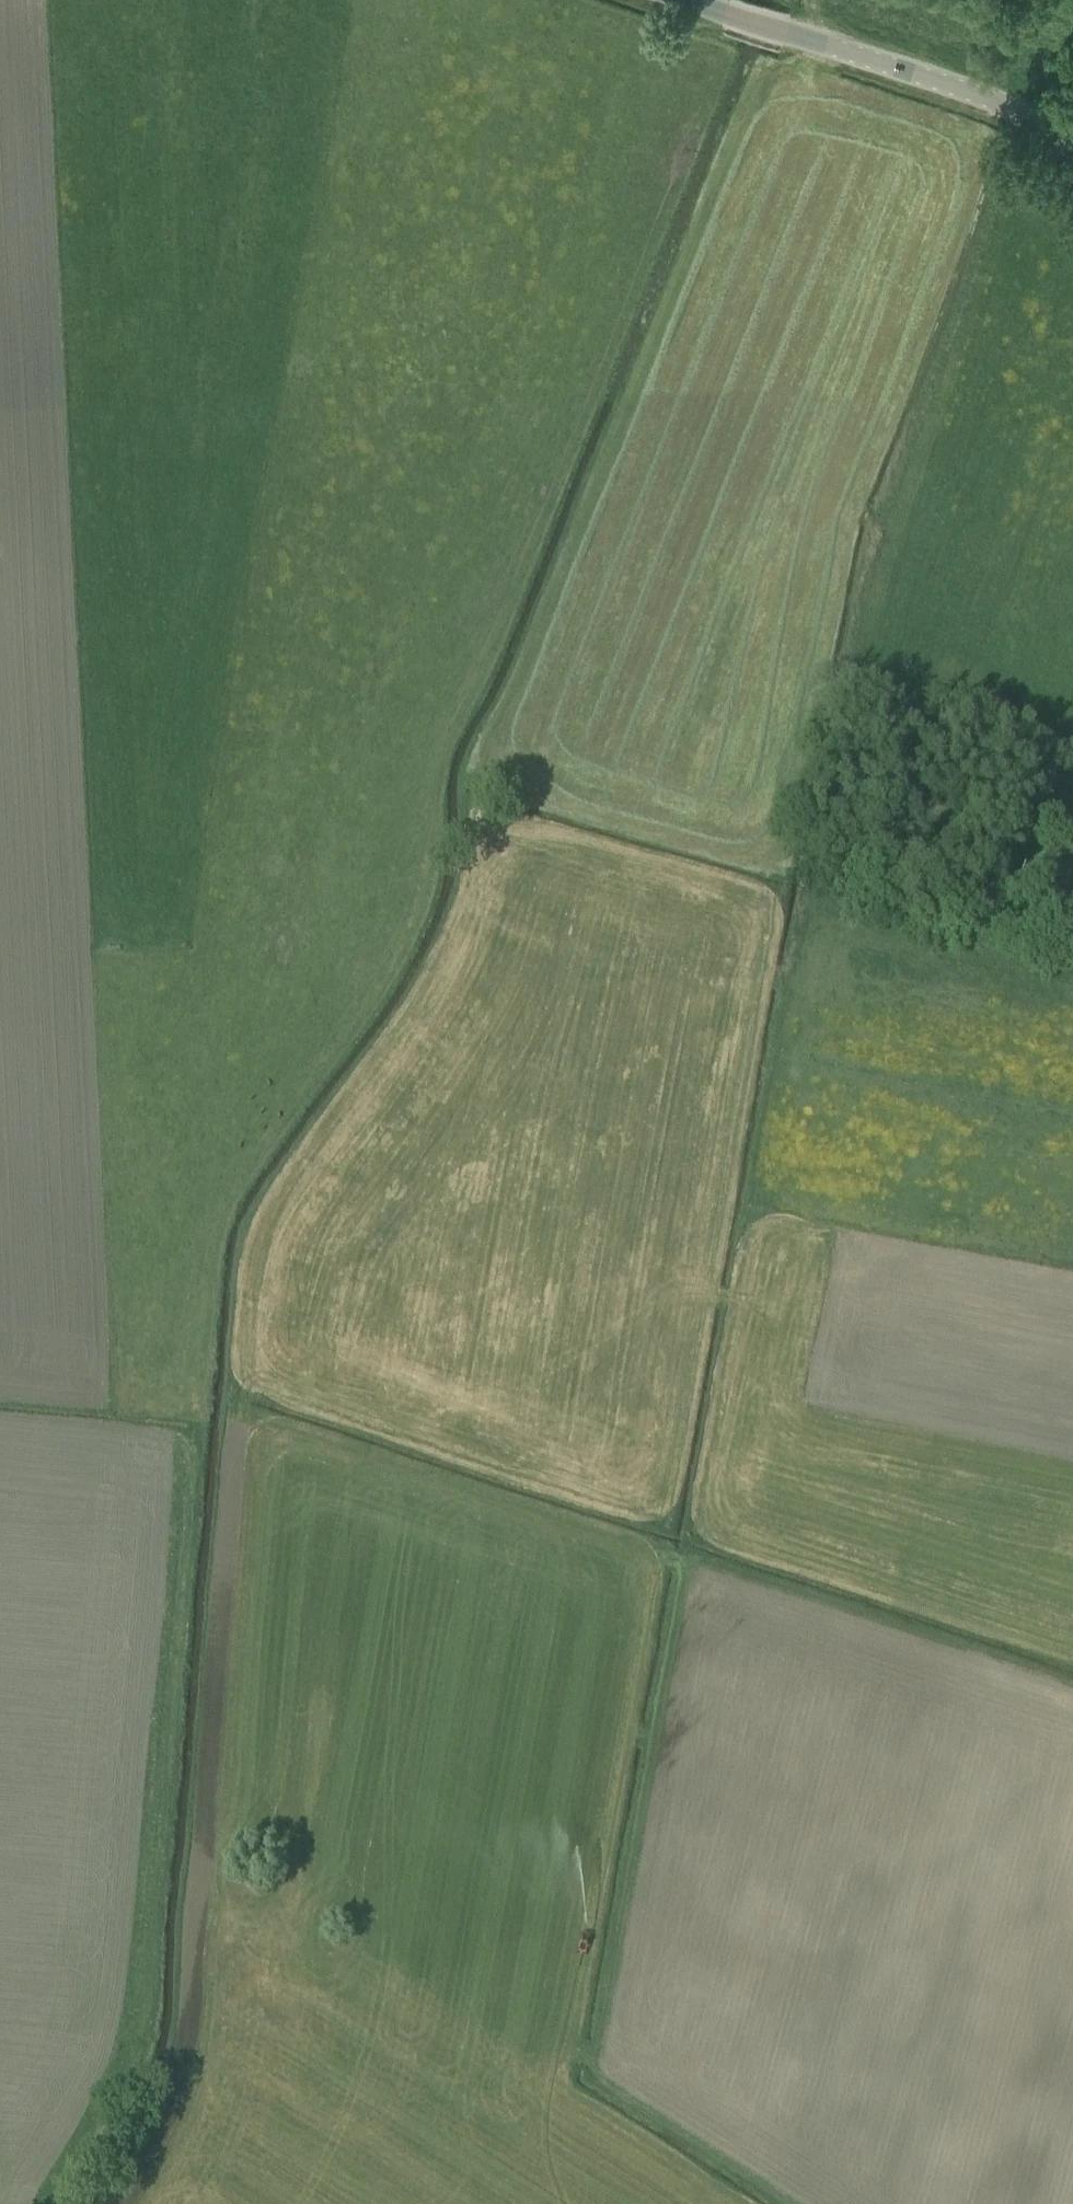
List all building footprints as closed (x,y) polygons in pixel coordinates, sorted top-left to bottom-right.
[(1065,865),(1072,867),(1072,835),(1065,865)]
